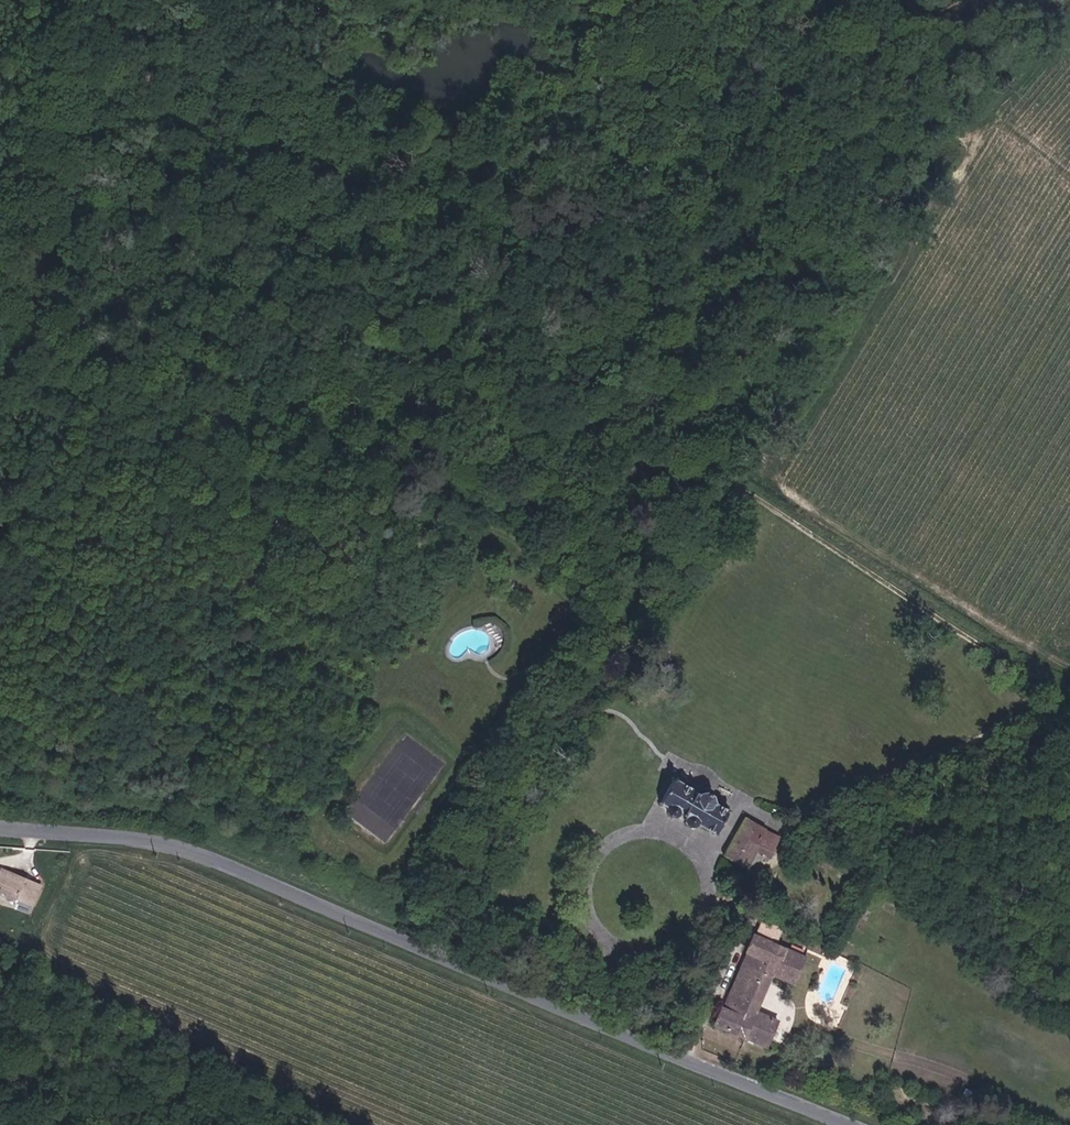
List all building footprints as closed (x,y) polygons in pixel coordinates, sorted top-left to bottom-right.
[(701,795),(676,779),(661,805),(669,810),(669,815),(675,819),(679,815),(687,819),(686,825),(693,829),(697,826),(718,837),(731,812),(717,804),(717,799),(705,792),(701,795)] [(727,857),(748,869),(758,850),(768,832),(746,820),(727,857)] [(768,832),(758,850),(772,857),(781,840),(768,832)] [(36,906),(45,885),(9,869),(1,887),(7,889),(5,894),(36,906)] [(757,936),(749,954),(757,958),(738,992),(738,1000),(730,1015),(723,1012),(717,1026),(769,1049),(780,1023),(757,1013),(774,976),(796,986),(809,960),(757,936)]
